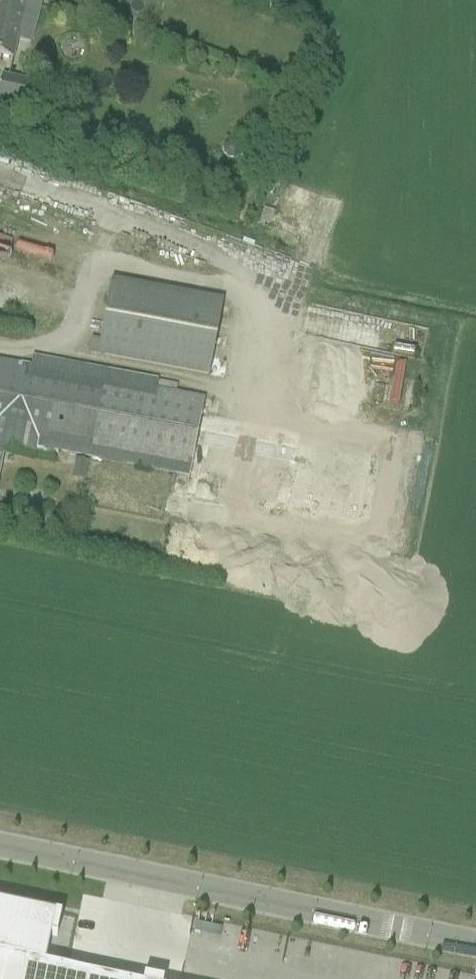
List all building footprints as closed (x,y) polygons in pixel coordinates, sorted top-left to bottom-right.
[(6,57),(13,59),(17,41),(32,44),(41,4),(26,1),(26,0),(0,0),(0,56),(6,57)] [(0,95),(0,102),(27,108),(33,82),(4,76),(0,95)] [(97,357),(208,377),(222,301),(110,280),(97,357)] [(4,452),(34,457),(52,461),(54,451),(89,458),(188,476),(185,494),(363,528),(378,452),(377,452),(375,463),(309,451),(198,429),(204,398),(0,361),(0,473),(4,452)] [(71,479),(84,482),(88,462),(75,460),(71,479)] [(57,967),(58,959),(65,961),(66,954),(66,948),(65,941),(62,935),(59,930),(55,925),(51,921),(46,918),(40,915),(35,913),(36,909),(34,908),(32,908),(30,908),(29,907),(27,907),(25,907),(23,908),(21,908),(19,908),(17,909),(18,910),(17,915),(9,914),(2,946),(9,947),(7,957),(0,955),(0,978),(113,978),(57,967)]
